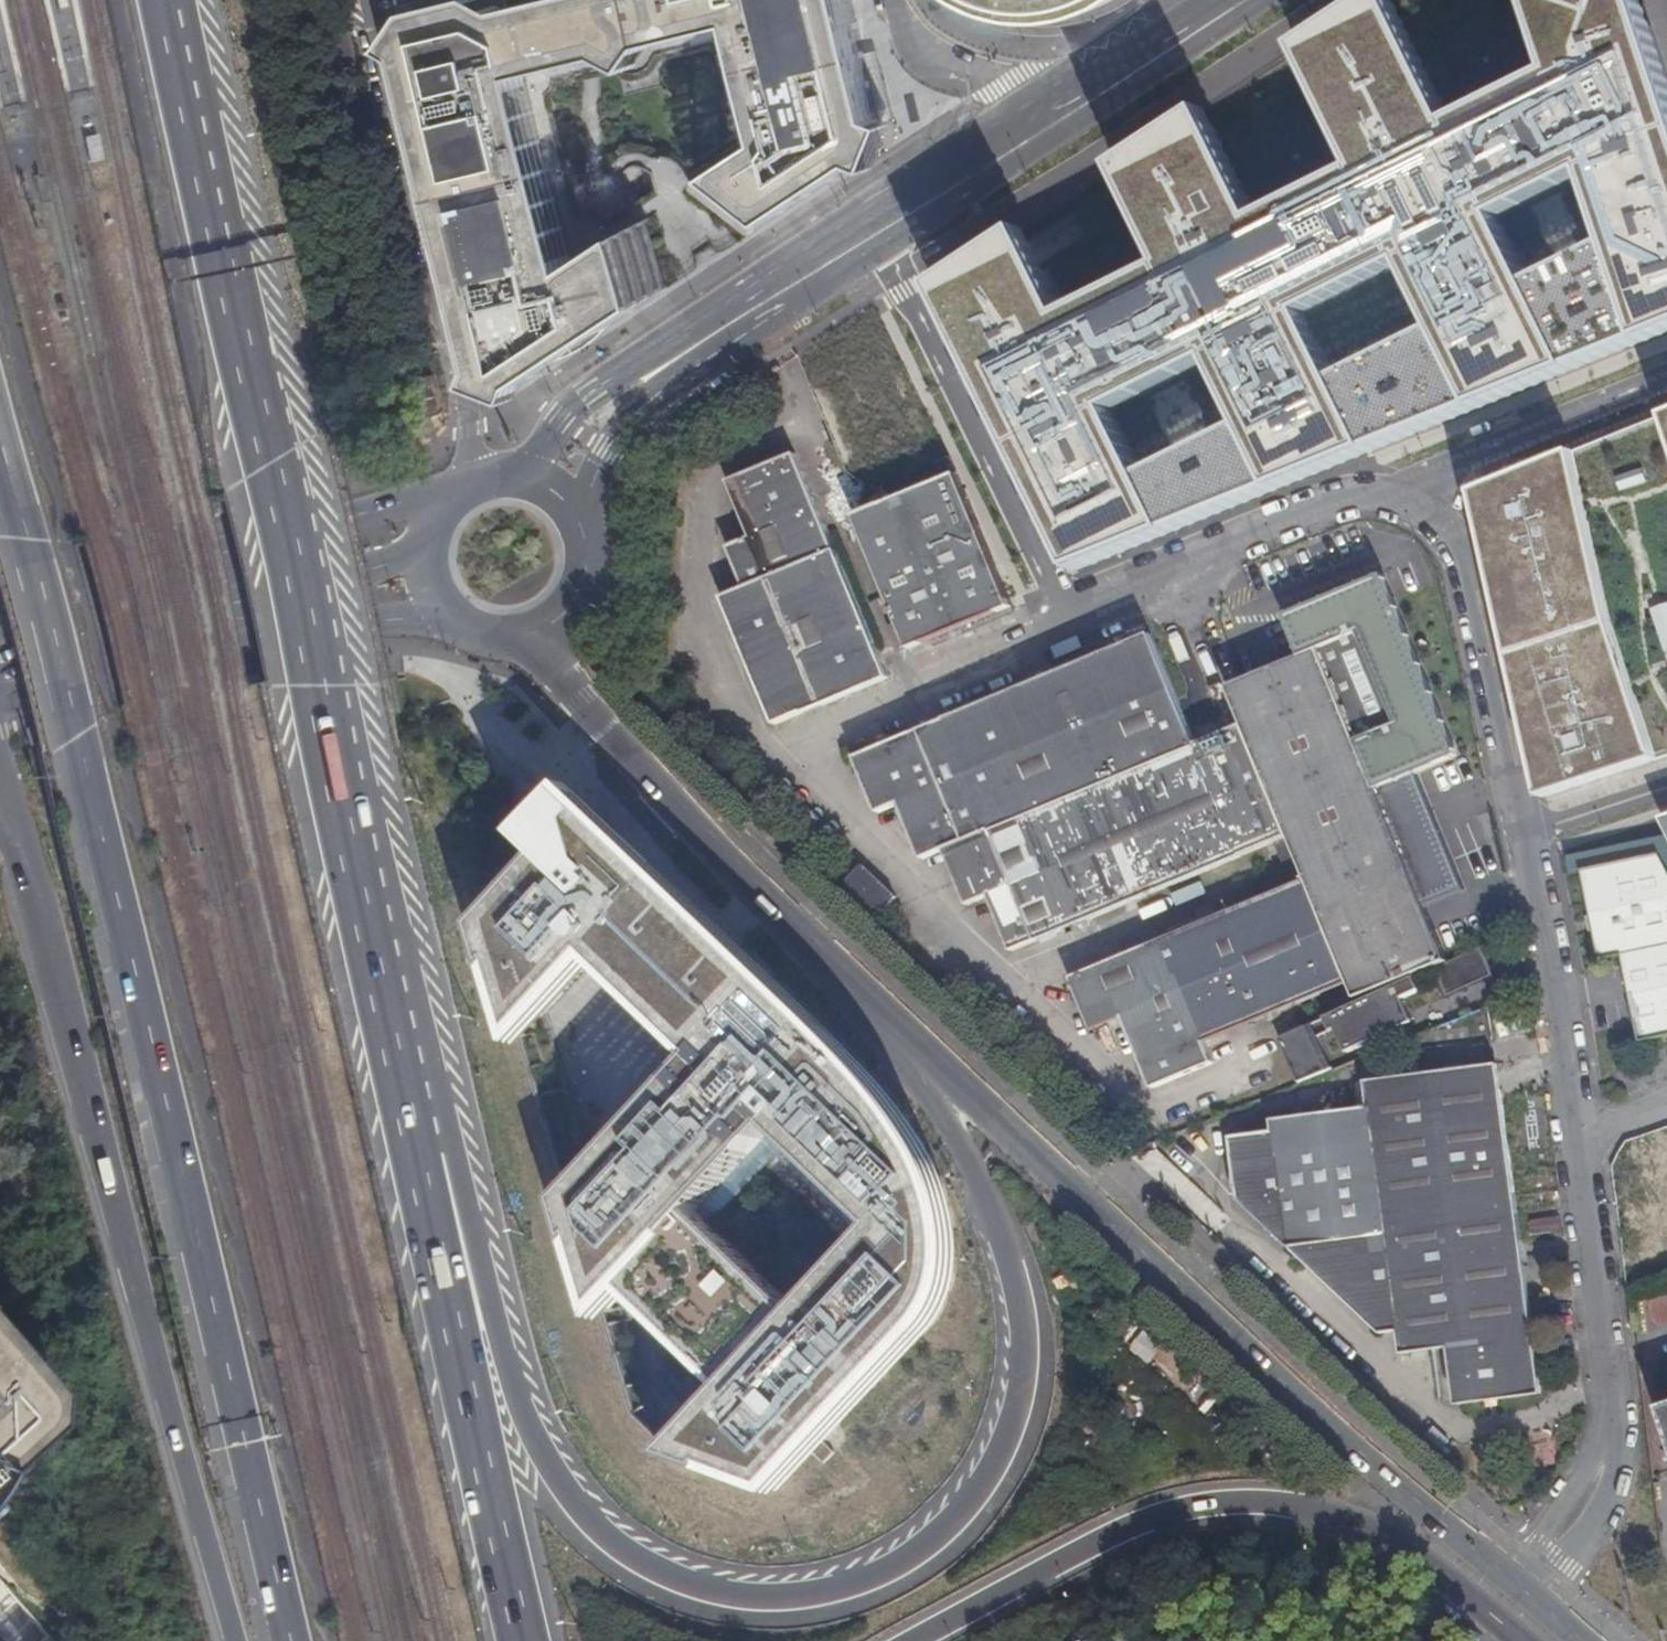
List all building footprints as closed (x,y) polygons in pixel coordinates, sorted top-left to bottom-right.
[(721,179),(778,222),(826,190),(875,157),(874,155),(876,149),(880,150),(883,148),(885,147),(887,144),(887,141),(887,138),(886,136),(882,133),(885,124),(887,123),(868,48),(855,0),(567,0),(475,24),(475,25),(466,28),(463,30),(462,33),(460,37),(443,42),(440,33),(403,43),(452,230),(488,373),(528,386),(585,349),(584,346),(626,319),(627,321),(652,305),(633,238),(581,273),(558,189),(530,81),(744,25),(775,143),(721,179)] [(1307,52),(1369,176),(1268,225),(1211,117),(1121,172),(1173,271),(1074,322),(1032,236),(943,296),(1082,578),(1666,337),(1666,69),(1644,0),(1538,0),(1563,80),(1461,129),(1397,0),(1307,52)] [(975,2),(1032,18),(1062,18),(1090,11),(1109,0),(972,0),(975,2)] [(652,305),(627,321),(628,323),(653,306),(652,305)] [(585,349),(528,386),(531,388),(586,351),(585,349)] [(391,395),(398,421),(424,415),(440,413),(440,409),(432,375),(412,380),(414,389),(391,395)] [(424,415),(398,421),(399,425),(436,415),(440,413),(424,415)] [(1580,460),(1483,500),(1552,804),(1666,765),(1666,425),(1580,460)] [(884,681),(794,455),(726,482),(739,516),(748,538),(725,548),(732,565),(741,589),(719,598),(770,728),(884,681)] [(906,649),(927,641),(1001,611),(1009,608),(965,495),(963,489),(956,476),(908,496),(853,519),(906,649)] [(1379,793),(1423,776),(1473,756),(1397,567),(1283,613),(1303,663),(1324,655),(1379,793)] [(1001,611),(927,641),(930,646),(981,626),(1011,614),(1009,608),(1001,611)] [(941,852),(1197,744),(1186,718),(1149,632),(1059,671),(1037,681),(850,759),(873,815),(895,806),(904,827),(919,862),(941,852)] [(1451,964),(1426,908),(1324,655),(1303,663),(1231,686),(1245,724),(1290,835),(1307,879),(1351,984),(1359,1003),(1423,976),(1436,970),(1451,964)] [(946,1301),(954,1268),(954,1241),(949,1215),(942,1190),(932,1165),(911,1128),(889,1101),(866,1074),(815,1021),(661,872),(566,787),(561,791),(542,776),(559,758),(455,660),(411,710),(518,811),(504,825),(537,858),(473,928),(484,969),(498,964),(518,1035),(574,975),(584,984),(599,969),(690,1053),(548,1203),(562,1247),(567,1242),(588,1314),(623,1301),(720,1394),(655,1462),(697,1478),(702,1474),(765,1497),(903,1353),(931,1323),(946,1301)] [(1197,744),(941,852),(964,907),(985,898),(1009,954),(1032,944),(1290,835),(1245,724),(1197,744)] [(1423,776),(1379,793),(1426,908),(1470,890),(1423,776)] [(1666,1034),(1666,866),(1660,852),(1583,867),(1601,957),(1622,953),(1641,1039),(1666,1034)] [(844,885),(877,917),(898,894),(864,863),(844,885)] [(1197,925),(1164,939),(1208,1044),(1219,1039),(1273,1016),(1351,984),(1307,879),(1197,925)] [(1208,1044),(1164,939),(1075,977),(1097,1028),(1127,1015),(1150,1069),(1159,1090),(1217,1065),(1208,1044)] [(1451,964),(1436,970),(1449,999),(1496,977),(1483,950),(1451,964)] [(1359,1003),(1329,1018),(1344,1052),(1396,1029),(1407,1024),(1397,1001),(1428,987),(1423,976),(1359,1003)] [(1330,1068),(1310,1023),(1276,1039),(1297,1082),(1330,1068)] [(1407,1024),(1396,1029),(1401,1040),(1413,1036),(1407,1024)] [(1543,1392),(1505,1139),(1493,1064),(1363,1081),(1370,1105),(1274,1118),(1275,1129),(1231,1136),(1240,1196),(1383,1332),(1402,1330),(1406,1352),(1452,1346),(1460,1403),(1543,1392)] [(1631,1173),(1640,1206),(1638,1206),(1640,1218),(1643,1217),(1646,1229),(1666,1223),(1666,1163),(1631,1173)] [(1650,1302),(1657,1329),(1666,1326),(1666,1297),(1650,1302)] [(3,1497),(20,1473),(11,1462),(56,1418),(54,1399),(0,1334),(0,1499),(3,1497)]
